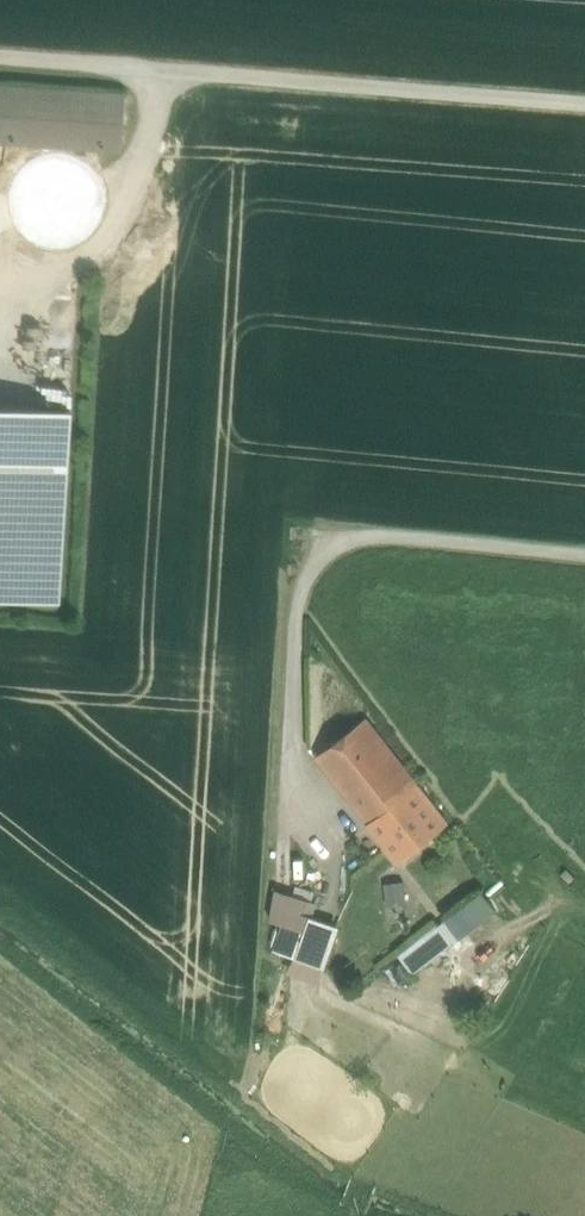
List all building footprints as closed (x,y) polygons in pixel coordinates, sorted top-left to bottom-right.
[(0,87),(0,140),(121,148),(124,95),(0,87)] [(0,404),(0,583),(48,585),(61,407),(0,404)] [(392,756),(365,722),(319,757),(345,789),(392,756)] [(371,823),(416,788),(392,756),(345,789),(371,823)] [(416,788),(371,823),(399,858),(444,823),(416,788)] [(390,904),(407,902),(405,880),(388,881),(390,904)] [(398,954),(412,973),(499,908),(484,889),(398,954)] [(279,948),(327,964),(342,923),(315,914),(319,899),(297,893),(279,948)]
